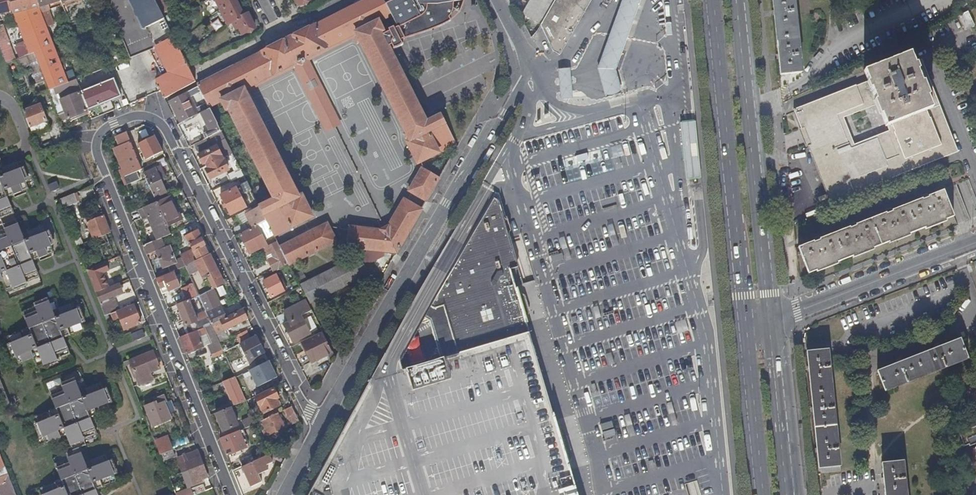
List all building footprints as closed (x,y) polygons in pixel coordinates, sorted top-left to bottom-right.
[(36,0),(0,0),(0,19),(15,13),(30,53),(33,52),(48,90),(52,89),(68,83),(43,18),(36,0)] [(43,18),(46,17),(44,12),(46,11),(44,5),(55,1),(57,6),(61,4),(60,0),(36,0),(43,18)] [(153,0),(134,0),(142,15),(144,14),(157,7),(153,0)] [(385,6),(381,0),(367,0),(318,25),(314,27),(313,26),(290,37),(286,37),(283,41),(260,52),(261,53),(197,85),(197,86),(209,108),(215,104),(220,101),(225,110),(228,109),(273,199),(258,206),(265,220),(273,236),(311,216),(300,193),(297,194),(244,89),(294,64),(323,121),(333,117),(305,59),(354,34),(407,139),(404,141),(416,164),(455,145),(440,115),(425,122),(388,48),(391,47),(393,51),(402,46),(400,42),(402,41),(396,29),(395,30),(394,28),(387,32),(387,34),(382,36),(381,33),(383,32),(378,22),(390,16),(385,6)] [(217,8),(215,9),(217,15),(220,13),(225,25),(230,22),(233,29),(237,28),(240,34),(253,28),(246,14),(241,16),(233,0),(213,0),(217,8)] [(444,0),(388,0),(390,3),(385,6),(390,16),(396,29),(402,41),(417,36),(437,30),(444,26),(449,22),(448,19),(450,12),(444,0)] [(450,12),(453,5),(463,2),(462,0),(444,0),(450,12)] [(539,25),(549,46),(577,0),(554,0),(539,25)] [(549,46),(551,49),(559,54),(590,0),(577,0),(549,46)] [(598,70),(607,99),(621,95),(616,71),(642,0),(624,0),(598,70)] [(779,74),(801,72),(793,0),(771,0),(779,74)] [(166,24),(157,7),(144,14),(152,31),(166,24)] [(972,24),(967,12),(957,17),(963,29),(972,24)] [(157,37),(169,31),(166,24),(152,31),(156,38),(157,37)] [(13,59),(5,26),(0,27),(0,53),(2,62),(13,59)] [(188,68),(188,67),(174,41),(169,31),(157,37),(173,70),(175,69),(177,73),(188,68)] [(862,71),(866,81),(873,99),(873,100),(884,126),(890,124),(892,130),(886,132),(899,165),(946,146),(913,62),(910,52),(862,71)] [(921,59),(913,62),(946,146),(899,165),(886,132),(875,136),(876,137),(892,177),(957,151),(921,59)] [(121,61),(109,66),(105,68),(109,78),(125,71),(121,61)] [(109,78),(105,68),(98,70),(102,81),(109,78)] [(195,82),(188,68),(177,73),(156,84),(159,91),(163,99),(195,82)] [(102,81),(98,70),(89,74),(75,80),(80,91),(91,118),(114,110),(110,99),(120,95),(113,79),(103,83),(102,81)] [(569,70),(558,71),(561,101),(573,100),(569,70)] [(75,80),(68,83),(52,89),(48,90),(58,115),(65,112),(67,118),(86,111),(79,92),(80,91),(75,80)] [(873,99),(866,81),(856,85),(863,104),(873,99)] [(863,104),(856,85),(855,84),(792,109),(800,129),(837,114),(863,104)] [(209,108),(197,86),(192,89),(203,111),(209,108)] [(142,92),(135,95),(137,100),(144,97),(142,92)] [(184,93),(171,100),(182,122),(195,115),(184,93)] [(39,104),(22,110),(29,127),(44,121),(45,120),(39,104)] [(195,115),(182,122),(185,128),(203,119),(209,131),(203,134),(205,139),(206,138),(216,133),(220,131),(209,108),(203,111),(195,115)] [(837,114),(800,129),(807,146),(810,144),(843,131),(837,114)] [(44,121),(29,127),(32,136),(48,130),(44,121)] [(833,200),(892,177),(876,137),(849,147),(843,131),(810,144),(833,200)] [(142,169),(125,132),(115,136),(119,146),(113,148),(122,169),(119,171),(122,176),(135,171),(142,169)] [(154,134),(135,141),(143,160),(161,154),(154,134)] [(205,139),(193,145),(197,151),(210,144),(206,138),(205,139)] [(810,144),(807,146),(829,202),(833,200),(810,144)] [(205,162),(207,165),(222,157),(216,145),(199,154),(203,163),(205,162)] [(227,175),(230,181),(243,175),(231,152),(226,155),(234,171),(227,175)] [(222,157),(207,165),(208,168),(206,169),(210,178),(228,169),(222,157)] [(3,218),(19,212),(13,196),(27,191),(17,164),(3,169),(0,162),(0,220),(3,218)] [(159,167),(144,174),(154,196),(165,191),(160,180),(164,178),(159,167)] [(425,201),(439,178),(420,168),(407,191),(425,201)] [(135,171),(122,176),(126,185),(138,180),(135,171)] [(55,181),(47,185),(50,192),(59,187),(55,181)] [(231,215),(247,206),(236,187),(220,195),(231,215)] [(942,191),(797,247),(807,273),(952,216),(942,191)] [(77,201),(74,193),(58,199),(61,207),(77,201)] [(182,221),(170,195),(157,202),(168,227),(182,221)] [(370,379),(322,468),(307,494),(576,494),(510,266),(518,263),(500,198),(492,198),(432,303),(436,306),(444,304),(459,352),(386,374),(370,379)] [(346,247),(396,253),(420,210),(403,199),(387,226),(383,230),(379,230),(349,227),(346,247)] [(157,202),(143,207),(157,239),(161,238),(171,234),(168,227),(157,202)] [(244,214),(251,227),(265,220),(258,206),(244,214)] [(89,240),(110,232),(103,215),(97,217),(96,215),(85,219),(91,236),(88,237),(89,240)] [(5,224),(6,230),(0,232),(0,282),(1,282),(6,292),(39,280),(33,263),(53,255),(43,228),(28,233),(22,218),(5,224)] [(328,221),(279,246),(289,265),(338,239),(328,221)] [(265,244),(256,227),(241,235),(250,252),(265,244)] [(182,259),(185,266),(206,255),(202,246),(204,244),(197,231),(185,236),(193,253),(182,259)] [(72,235),(76,245),(81,244),(77,233),(72,235)] [(157,239),(142,246),(145,254),(155,251),(162,268),(176,262),(169,246),(165,247),(161,238),(157,239)] [(275,243),(265,248),(268,254),(270,253),(272,257),(269,259),(273,265),(276,263),(278,268),(285,264),(275,243)] [(260,250),(245,258),(247,263),(263,255),(260,250)] [(206,255),(185,266),(189,274),(199,269),(203,278),(206,276),(212,288),(223,283),(208,254),(206,255)] [(368,273),(359,256),(302,285),(311,303),(368,273)] [(86,269),(95,291),(108,286),(103,272),(109,269),(105,261),(86,269)] [(173,272),(155,279),(161,293),(179,286),(173,272)] [(284,291),(276,275),(263,281),(271,298),(284,291)] [(199,295),(192,280),(188,282),(190,285),(182,288),(187,300),(188,300),(199,295)] [(290,283),(293,290),(299,286),(296,280),(290,283)] [(96,293),(104,315),(116,311),(118,310),(112,295),(122,292),(118,284),(96,293)] [(224,290),(218,293),(222,302),(229,299),(224,290)] [(212,297),(201,302),(206,311),(216,306),(212,297)] [(187,300),(176,304),(188,334),(201,329),(188,300),(187,300)] [(290,320),(304,312),(311,309),(306,300),(285,311),(290,320)] [(60,310),(57,301),(24,314),(30,330),(9,339),(20,366),(35,360),(38,369),(70,356),(64,339),(84,332),(73,305),(60,310)] [(118,310),(116,311),(123,329),(140,322),(133,304),(118,310)] [(206,311),(212,324),(219,320),(226,317),(220,304),(216,306),(206,311)] [(226,317),(219,320),(225,330),(246,318),(242,309),(232,314),(226,317)] [(290,320),(283,323),(292,341),(302,337),(298,329),(305,326),(300,316),(304,314),(304,312),(290,320)] [(188,334),(179,337),(186,354),(205,346),(209,356),(224,351),(212,324),(201,329),(188,334)] [(142,329),(130,333),(132,340),(144,337),(142,329)] [(246,330),(235,335),(238,341),(249,336),(246,330)] [(322,331),(302,340),(312,360),(328,352),(331,358),(335,356),(322,331)] [(255,335),(239,343),(248,360),(264,352),(255,335)] [(959,339),(877,371),(884,391),(967,359),(959,339)] [(139,382),(153,377),(151,370),(161,366),(154,349),(129,359),(132,366),(131,366),(132,368),(131,369),(134,377),(136,376),(139,382)] [(806,352),(818,468),(820,468),(820,472),(839,470),(827,350),(806,352)] [(269,360),(249,369),(257,387),(278,377),(269,360)] [(96,491),(116,482),(106,455),(92,460),(86,445),(93,442),(91,436),(104,430),(98,414),(119,405),(109,378),(93,384),(90,376),(57,389),(63,405),(43,414),(54,440),(67,435),(73,450),(65,454),(67,459),(56,464),(62,480),(43,488),(41,489),(44,494),(97,494),(96,491)] [(235,377),(223,381),(233,406),(246,400),(235,377)] [(277,398),(273,389),(256,397),(264,413),(279,405),(276,399),(277,398)] [(166,401),(164,395),(153,399),(155,403),(144,408),(152,427),(169,419),(163,403),(166,401)] [(291,424),(299,420),(292,406),(284,410),(291,424)] [(230,407),(215,413),(223,432),(233,427),(232,425),(236,422),(230,407)] [(284,426),(277,413),(261,421),(268,435),(284,426)] [(256,424),(252,414),(247,415),(248,419),(242,421),(245,428),(256,424)] [(957,432),(963,446),(967,444),(968,446),(973,445),(975,453),(975,424),(957,432)] [(244,429),(220,438),(227,456),(236,452),(237,456),(242,454),(241,450),(247,448),(247,445),(250,444),(244,429)] [(160,455),(172,450),(167,435),(154,440),(160,455)] [(160,455),(162,461),(174,455),(172,450),(160,455)] [(182,456),(187,471),(202,464),(199,456),(190,460),(188,454),(182,456)] [(242,466),(241,467),(249,486),(261,481),(258,474),(268,470),(266,465),(272,462),(269,454),(253,461),(242,466)] [(239,459),(242,466),(253,461),(251,455),(239,459)] [(903,461),(881,463),(884,494),(906,494),(903,461)] [(200,480),(207,477),(202,464),(187,471),(193,485),(201,482),(200,480)] [(9,479),(7,473),(0,476),(0,482),(9,479)] [(959,483),(963,494),(975,494),(975,476),(959,483)] [(204,491),(202,484),(176,494),(194,494),(204,491)]
